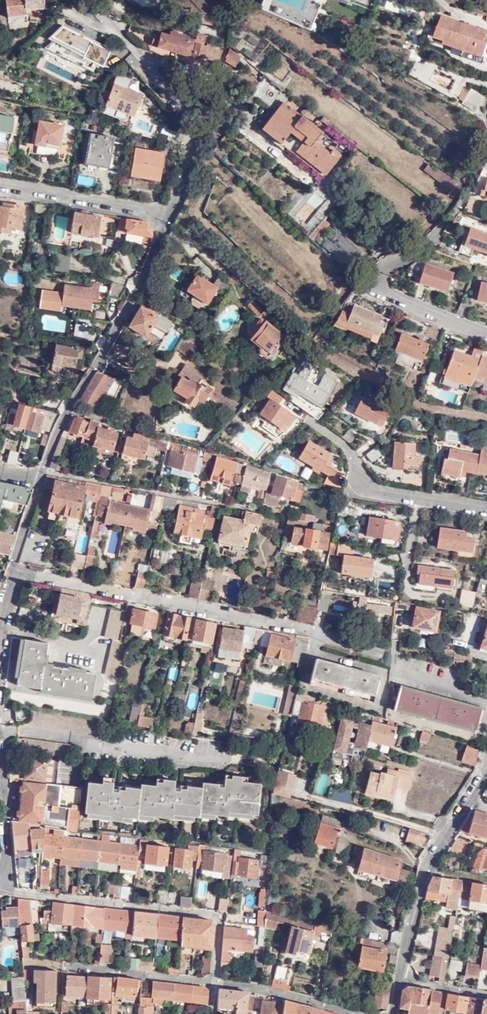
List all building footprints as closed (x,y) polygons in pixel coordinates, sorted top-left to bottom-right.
[(8,18),(27,16),(26,8),(44,7),(43,0),(6,0),(8,18)] [(485,35),(479,33),(480,29),(442,16),(436,35),(445,38),(444,42),(485,55),(486,48),(486,42),(484,41),(485,35)] [(246,27),(232,17),(230,27),(243,33),(246,27)] [(102,68),(111,51),(62,26),(47,41),(83,58),(82,60),(102,68)] [(485,35),(484,41),(486,42),(486,29),(481,27),(480,29),(479,33),(485,35)] [(195,37),(172,31),(168,30),(167,33),(159,31),(158,35),(152,33),(149,45),(201,60),(207,44),(212,46),(213,38),(196,33),(195,37)] [(229,51),(223,63),(234,69),(241,57),(229,51)] [(132,68),(139,63),(132,53),(125,59),(132,68)] [(427,80),(449,92),(457,80),(435,67),(427,80)] [(324,118),(308,106),(301,115),(259,82),(243,103),(249,107),(257,97),(276,111),(261,130),(322,178),(343,152),(336,146),(338,145),(316,127),(324,118)] [(103,113),(119,119),(120,118),(130,122),(132,115),(133,116),(142,94),(114,84),(110,94),(108,100),(103,113)] [(463,101),(466,96),(470,91),(465,88),(459,98),(463,101)] [(462,103),(475,112),(485,96),(472,88),(470,91),(466,96),(463,101),(462,103)] [(98,96),(108,100),(110,94),(101,90),(98,96)] [(8,150),(14,118),(0,115),(0,148),(8,150)] [(63,126),(40,121),(35,145),(41,147),(39,159),(51,162),(54,147),(59,149),(63,126)] [(113,138),(90,133),(84,163),(114,169),(115,165),(112,164),(114,154),(111,153),(113,138)] [(164,181),(168,183),(172,171),(161,168),(164,153),(135,147),(130,174),(159,180),(160,173),(167,174),(164,181)] [(430,176),(436,167),(429,163),(423,171),(430,176)] [(456,181),(436,167),(430,176),(450,191),(456,181)] [(486,196),(486,178),(486,177),(485,183),(477,181),(474,192),(486,196)] [(0,195),(0,229),(19,233),(24,206),(17,204),(18,202),(8,200),(9,196),(0,195)] [(71,232),(98,236),(99,233),(101,219),(110,220),(110,221),(114,222),(115,217),(74,211),(71,232)] [(125,243),(140,246),(141,242),(151,243),(150,226),(147,222),(120,217),(117,232),(126,233),(125,243)] [(99,233),(108,234),(110,221),(110,220),(101,219),(99,233)] [(310,238),(314,242),(329,225),(324,221),(310,238)] [(469,227),(468,230),(466,230),(464,235),(461,234),(459,238),(462,239),(457,252),(468,256),(471,248),(486,254),(486,234),(469,227)] [(334,228),(320,244),(348,268),(363,252),(334,228)] [(162,256),(178,263),(181,256),(175,253),(176,249),(167,245),(162,256)] [(419,282),(447,290),(453,271),(424,263),(419,282)] [(182,288),(189,292),(186,296),(187,301),(195,306),(200,305),(203,301),(202,301),(212,285),(213,285),(198,275),(193,272),(192,272),(182,288)] [(213,285),(212,285),(216,288),(222,279),(218,276),(213,285)] [(222,279),(216,288),(221,291),(226,283),(222,279)] [(486,302),(486,282),(481,281),(477,299),(486,302)] [(65,284),(62,303),(89,308),(91,299),(96,300),(99,284),(89,282),(88,287),(65,284)] [(125,286),(111,284),(108,297),(120,298),(125,286)] [(256,295),(247,305),(258,317),(262,313),(264,315),(270,309),(256,295)] [(461,300),(456,312),(466,316),(471,304),(461,300)] [(143,302),(129,326),(147,336),(154,324),(167,331),(174,320),(143,302)] [(379,315),(343,302),(336,311),(339,312),(333,326),(345,331),(346,329),(348,324),(372,332),(370,338),(369,340),(376,342),(379,334),(378,333),(382,323),(377,322),(379,315)] [(405,313),(398,310),(394,321),(401,324),(405,313)] [(260,318),(253,328),(257,332),(251,339),(261,347),(260,348),(260,352),(266,357),(270,356),(285,337),(260,318)] [(346,329),(370,338),(372,332),(348,324),(346,329)] [(428,343),(402,333),(393,354),(397,356),(396,361),(414,369),(416,363),(420,365),(428,343)] [(188,356),(196,345),(184,337),(176,348),(188,356)] [(77,374),(82,348),(55,343),(51,369),(77,374)] [(470,385),(475,373),(481,355),(484,347),(475,344),(470,356),(454,349),(445,370),(444,369),(440,379),(459,386),(461,381),(468,384),(470,385)] [(475,373),(486,377),(486,357),(481,355),(475,373)] [(299,393),(322,407),(337,381),(325,373),(318,385),(307,379),(314,367),(306,362),(298,375),(293,372),(285,385),(299,393)] [(210,381),(186,364),(178,376),(181,379),(173,391),(187,399),(185,402),(193,407),(197,400),(203,404),(208,396),(225,408),(226,405),(235,411),(238,407),(207,386),(210,381)] [(96,371),(82,394),(79,401),(93,406),(99,396),(103,398),(115,377),(106,374),(102,372),(96,371)] [(283,389),(297,397),(297,396),(299,393),(285,385),(283,389)] [(279,404),(283,397),(272,389),(267,396),(271,398),(260,414),(267,418),(262,426),(278,437),(286,429),(296,415),(279,404)] [(324,412),(297,396),(297,397),(294,402),(318,419),(324,412)] [(380,427),(389,411),(363,396),(353,412),(380,427)] [(29,406),(11,402),(10,407),(17,409),(16,414),(9,412),(5,429),(12,431),(14,425),(23,428),(29,406)] [(60,414),(29,406),(23,428),(26,428),(39,432),(40,429),(51,432),(60,414)] [(75,415),(71,414),(59,440),(49,467),(62,471),(64,461),(57,460),(66,432),(81,436),(79,446),(91,449),(91,446),(97,421),(91,419),(90,421),(77,418),(77,419),(74,418),(75,415)] [(256,429),(260,423),(256,420),(251,425),(256,429)] [(111,430),(112,425),(97,421),(91,446),(112,450),(116,432),(111,430)] [(348,426),(341,435),(349,442),(356,432),(348,426)] [(434,441),(445,442),(445,427),(435,426),(434,441)] [(122,453),(144,459),(145,454),(154,457),(157,448),(166,450),(168,442),(123,429),(122,431),(121,436),(126,438),(122,453)] [(298,457),(331,476),(336,469),(329,465),(331,460),(328,458),(330,453),(308,441),(298,457)] [(413,457),(414,443),(394,442),(392,467),(405,468),(406,465),(418,465),(418,457),(413,457)] [(167,465),(193,472),(198,451),(173,444),(167,465)] [(440,470),(458,474),(459,469),(475,473),(475,472),(486,474),(486,454),(486,450),(486,445),(482,444),(479,453),(449,447),(446,458),(443,457),(440,470)] [(372,461),(381,452),(375,445),(366,453),(372,461)] [(8,462),(16,464),(20,452),(11,449),(8,462)] [(193,472),(199,473),(203,457),(200,457),(202,452),(198,451),(193,472)] [(204,459),(207,460),(210,461),(211,454),(212,453),(204,451),(202,456),(205,457),(204,459)] [(222,482),(230,485),(234,471),(236,464),(240,465),(240,463),(216,456),(211,473),(224,477),(222,482)] [(240,488),(249,491),(250,487),(251,484),(259,487),(259,490),(257,495),(264,497),(270,474),(271,472),(242,464),(241,466),(239,472),(236,482),(241,483),(240,488)] [(300,477),(307,480),(312,471),(305,467),(300,477)] [(47,474),(43,486),(53,488),(49,512),(50,512),(49,520),(65,523),(75,524),(77,517),(83,492),(86,493),(86,494),(93,495),(92,500),(98,502),(102,484),(79,480),(78,486),(65,485),(66,478),(47,474)] [(261,505),(263,506),(265,497),(267,491),(269,483),(272,474),(270,474),(264,497),(261,505)] [(263,506),(275,509),(279,496),(293,500),(298,482),(298,481),(272,474),(269,483),(267,491),(265,497),(263,506)] [(79,480),(66,478),(65,485),(78,486),(79,480)] [(459,481),(457,494),(465,495),(466,481),(459,481)] [(0,482),(0,505),(2,499),(27,504),(32,488),(0,482)] [(293,500),(300,501),(303,491),(301,490),(303,483),(298,482),(293,500)] [(118,522),(125,524),(129,504),(110,500),(108,496),(110,486),(102,484),(98,502),(96,512),(107,514),(106,517),(105,522),(117,525),(118,522)] [(339,497),(340,489),(329,487),(328,495),(339,497)] [(160,506),(161,506),(163,496),(156,495),(153,506),(147,508),(129,504),(125,524),(133,526),(133,529),(145,531),(146,526),(155,528),(160,506)] [(198,505),(199,502),(163,496),(161,506),(175,508),(176,504),(183,505),(183,502),(198,505)] [(217,515),(219,506),(212,505),(210,515),(217,517),(217,515)] [(203,525),(204,515),(205,510),(179,506),(176,528),(172,527),(171,538),(182,540),(181,542),(191,543),(191,542),(202,544),(205,526),(203,525)] [(354,508),(338,506),(336,515),(353,517),(354,508)] [(257,532),(261,512),(243,509),(241,520),(224,517),(219,542),(245,548),(249,530),(257,532)] [(300,518),(308,520),(314,521),(315,515),(301,513),(300,518)] [(215,523),(217,517),(210,515),(204,515),(203,525),(205,526),(214,528),(215,523)] [(399,521),(369,516),(366,535),(381,537),(380,543),(399,547),(400,541),(396,541),(399,521)] [(291,543),(329,550),(331,536),(333,526),(331,525),(314,522),(300,519),(287,517),(283,538),(292,539),(291,543)] [(436,547),(472,552),(473,539),(465,538),(466,531),(439,527),(436,547)] [(11,555),(16,537),(0,533),(0,552),(11,555)] [(352,556),(354,546),(338,543),(336,554),(343,556),(340,573),(371,578),(374,560),(352,556)] [(70,566),(83,569),(84,568),(86,556),(73,553),(70,566)] [(86,556),(84,568),(92,570),(95,557),(86,555),(86,556)] [(135,586),(143,587),(148,565),(139,563),(135,586)] [(418,584),(451,589),(454,571),(418,566),(416,573),(419,574),(418,584)] [(475,593),(486,595),(486,589),(486,580),(479,577),(476,591),(475,593)] [(210,601),(215,581),(202,578),(201,583),(198,598),(205,599),(205,600),(210,601)] [(198,598),(201,583),(193,581),(190,597),(197,599),(198,598)] [(78,592),(63,589),(62,594),(78,598),(78,592)] [(320,597),(317,608),(328,610),(332,592),(322,589),(320,597)] [(472,605),(475,593),(476,591),(462,589),(460,603),(472,605)] [(50,621),(86,629),(91,604),(88,603),(90,594),(78,592),(78,598),(62,594),(60,594),(58,606),(54,605),(50,621)] [(313,624),(314,621),(317,608),(320,597),(315,596),(312,606),(301,603),(297,620),(313,624)] [(440,612),(416,607),(412,627),(436,632),(440,612)] [(106,675),(119,678),(128,642),(119,640),(125,611),(110,608),(105,637),(115,639),(106,675)] [(153,628),(156,613),(132,608),(129,624),(131,624),(129,633),(141,636),(143,626),(153,628)] [(185,639),(190,617),(168,612),(163,634),(165,634),(163,639),(183,644),(184,639),(185,639)] [(191,618),(186,638),(192,639),(194,631),(192,630),(193,627),(194,627),(197,619),(192,617),(191,618)] [(194,631),(192,639),(200,641),(198,651),(207,653),(215,623),(197,619),(194,627),(193,627),(192,630),(194,631)] [(253,643),(257,629),(223,623),(218,656),(239,659),(241,647),(252,649),(253,643)] [(260,645),(264,630),(257,629),(253,643),(260,645)] [(268,646),(273,631),(264,630),(260,645),(268,646)] [(298,667),(302,668),(308,642),(309,637),(273,631),(268,646),(265,662),(289,667),(291,660),(298,662),(298,667)] [(45,659),(48,643),(24,639),(17,685),(91,698),(96,674),(79,671),(80,668),(74,667),(74,670),(44,665),(44,663),(47,664),(48,659),(45,659)] [(310,679),(373,698),(379,677),(316,658),(310,679)] [(225,684),(225,663),(212,663),(212,684),(225,684)] [(240,679),(234,705),(237,705),(241,689),(244,680),(240,679)] [(372,702),(373,698),(310,679),(309,683),(372,702)] [(290,714),(291,712),(296,690),(297,685),(292,685),(285,713),(290,714)] [(298,718),(327,727),(333,702),(296,690),(291,712),(299,714),(298,718)] [(398,710),(474,732),(479,711),(404,690),(398,710)] [(141,705),(136,725),(151,728),(153,718),(144,716),(146,706),(141,705)] [(15,719),(26,719),(25,709),(15,710),(15,719)] [(195,723),(192,734),(200,735),(203,721),(201,721),(203,713),(197,712),(195,723)] [(373,715),(364,712),(361,722),(343,717),(332,756),(345,759),(346,753),(351,755),(363,758),(366,738),(373,715)] [(396,721),(374,714),(373,715),(366,738),(392,746),(395,737),(392,735),(396,721)] [(171,716),(168,730),(175,731),(177,717),(171,716)] [(184,723),(182,731),(188,733),(191,722),(188,721),(187,724),(184,723)] [(419,739),(428,741),(430,733),(421,731),(419,739)] [(479,750),(466,746),(461,760),(474,765),(479,750)] [(8,767),(9,780),(24,782),(24,779),(34,780),(34,784),(42,784),(42,783),(46,761),(26,757),(25,769),(20,769),(8,767)] [(46,761),(42,783),(49,784),(53,762),(46,761)] [(288,797),(295,774),(277,769),(270,792),(288,797)] [(409,789),(412,774),(393,769),(392,775),(386,773),(381,772),(380,773),(370,771),(365,792),(376,794),(377,791),(395,795),(397,786),(398,781),(402,782),(401,787),(409,789)] [(324,796),(329,775),(319,773),(314,794),(324,796)] [(223,776),(223,783),(221,797),(215,796),(217,783),(201,781),(201,786),(185,785),(185,788),(179,787),(177,800),(171,800),(172,786),(173,779),(161,778),(161,781),(155,780),(154,784),(140,783),(139,787),(123,785),(123,788),(117,788),(116,801),(109,801),(111,787),(111,781),(101,780),(101,783),(87,781),(83,812),(107,815),(107,819),(121,820),(121,816),(136,818),(136,814),(171,817),(172,813),(197,816),(197,812),(226,814),(226,811),(255,814),(259,782),(240,780),(240,775),(230,774),(230,777),(223,776)] [(42,819),(42,822),(45,822),(45,825),(48,825),(64,827),(68,828),(75,829),(79,790),(54,786),(41,785),(23,784),(19,818),(42,819)] [(117,788),(111,787),(109,801),(116,801),(117,788)] [(328,789),(328,802),(350,802),(350,790),(328,789)] [(319,808),(283,797),(281,805),(317,815),(319,808)] [(461,830),(486,838),(486,814),(474,810),(472,812),(461,830)] [(341,820),(323,814),(314,843),(332,849),(341,820)] [(42,822),(12,820),(11,820),(14,856),(23,856),(23,858),(31,858),(32,854),(32,849),(43,849),(45,825),(45,822),(42,822)] [(48,825),(45,825),(43,849),(43,853),(62,856),(64,834),(48,832),(48,825)] [(64,827),(64,834),(62,856),(80,858),(82,837),(67,835),(68,828),(64,827)] [(409,828),(405,840),(420,845),(425,838),(422,832),(409,828)] [(100,840),(98,860),(117,862),(119,842),(108,841),(109,833),(101,832),(100,840)] [(82,837),(80,858),(98,860),(100,840),(82,837)] [(119,842),(117,862),(116,871),(120,871),(121,863),(136,865),(139,837),(136,837),(135,844),(119,842)] [(136,865),(134,873),(134,878),(140,878),(140,872),(139,871),(139,860),(140,857),(145,858),(144,862),(166,865),(168,847),(161,845),(161,840),(153,839),(153,845),(147,844),(148,838),(139,837),(136,865)] [(340,837),(335,852),(344,855),(349,840),(340,837)] [(198,850),(199,846),(188,844),(188,849),(175,847),(173,866),(190,868),(193,850),(198,850)] [(205,845),(199,845),(199,846),(198,850),(194,885),(197,885),(201,860),(203,860),(202,869),(223,872),(223,869),(232,870),(234,854),(225,853),(225,852),(205,849),(205,845)] [(409,884),(412,873),(397,868),(399,860),(354,846),(351,853),(361,856),(357,867),(392,878),(390,885),(393,886),(395,879),(409,884)] [(235,849),(234,854),(232,870),(231,873),(240,874),(256,877),(259,860),(240,857),(241,850),(235,849)] [(62,856),(43,853),(42,862),(61,864),(62,856)] [(80,858),(62,856),(61,864),(79,866),(80,858)] [(98,860),(80,858),(79,866),(98,868),(98,860)] [(117,862),(98,860),(98,868),(116,871),(117,862)] [(121,863),(120,871),(134,873),(136,865),(121,863)] [(41,878),(41,884),(49,885),(50,870),(42,869),(42,874),(41,878)] [(412,892),(416,874),(412,873),(409,884),(407,890),(412,892)] [(114,883),(115,875),(110,874),(109,882),(107,881),(106,891),(113,891),(114,883)] [(429,886),(426,897),(447,901),(446,907),(458,909),(460,897),(462,881),(433,877),(429,886)] [(472,882),(462,881),(460,897),(469,899),(472,882)] [(470,903),(486,906),(486,884),(473,882),(470,903)] [(165,905),(167,890),(159,889),(157,904),(165,905)] [(181,896),(180,907),(191,908),(191,904),(192,898),(181,896)] [(19,919),(29,920),(34,921),(34,923),(37,924),(36,909),(38,909),(37,901),(17,898),(19,919)] [(48,922),(71,925),(73,905),(53,902),(54,918),(43,917),(39,917),(38,919),(39,919),(39,921),(40,921),(40,924),(41,924),(41,928),(47,929),(48,922)] [(43,917),(54,918),(53,902),(52,902),(52,910),(44,910),(43,917)] [(101,930),(103,908),(73,905),(71,925),(70,931),(95,934),(95,942),(100,942),(101,930)] [(18,926),(18,919),(17,908),(6,907),(6,911),(0,911),(0,926),(2,926),(2,923),(6,923),(7,926),(18,926)] [(106,927),(126,930),(125,936),(131,936),(131,934),(131,931),(133,911),(103,908),(101,930),(105,930),(106,927)] [(155,936),(157,914),(133,911),(131,931),(131,934),(155,936)] [(277,921),(289,924),(291,917),(269,913),(267,912),(264,925),(275,928),(277,921)] [(435,955),(449,957),(454,929),(456,930),(457,924),(459,914),(457,913),(456,917),(451,916),(449,928),(440,927),(435,955)] [(180,939),(182,917),(157,914),(155,936),(180,939)] [(180,944),(212,948),(214,925),(210,920),(182,917),(180,939),(180,944)] [(308,921),(307,928),(313,930),(313,931),(321,933),(321,930),(322,925),(319,924),(313,922),(308,921)] [(33,933),(33,924),(19,925),(21,942),(26,942),(40,941),(39,933),(33,933)] [(313,931),(313,930),(307,928),(291,924),(285,952),(307,957),(313,931)] [(255,930),(224,927),(221,962),(235,963),(236,954),(232,954),(232,949),(253,951),(255,930)] [(394,963),(397,946),(355,939),(355,942),(360,943),(356,966),(381,971),(385,951),(389,952),(388,962),(394,963)] [(98,961),(98,962),(109,963),(111,945),(100,944),(98,961)] [(262,967),(262,951),(254,950),(253,966),(262,967)] [(210,974),(211,957),(202,955),(201,973),(203,977),(210,974)] [(439,981),(444,982),(449,957),(435,955),(433,955),(430,975),(439,976),(439,981)] [(447,977),(458,979),(462,962),(451,959),(447,977)] [(151,970),(152,962),(139,961),(138,969),(151,970)] [(465,974),(479,976),(480,968),(481,963),(468,961),(465,974)] [(271,985),(282,987),(283,989),(285,989),(286,986),(285,986),(285,984),(289,968),(276,964),(271,985)] [(35,1001),(54,1002),(55,969),(34,968),(33,981),(36,981),(35,1001)] [(88,974),(85,973),(84,977),(65,975),(64,995),(86,997),(88,977),(88,974)] [(140,979),(113,976),(111,993),(135,986),(140,986),(140,979)] [(86,997),(85,1003),(92,1004),(92,997),(108,999),(110,979),(88,977),(86,997)] [(152,981),(151,996),(151,997),(138,996),(137,1013),(151,1013),(152,1003),(163,1004),(164,998),(172,999),(173,983),(152,981)] [(205,987),(173,983),(172,999),(204,1002),(204,1005),(207,1006),(208,991),(205,987)] [(40,1012),(25,1012),(23,985),(22,986),(23,1001),(22,1013),(40,1013),(40,1012)] [(23,1001),(22,986),(11,986),(12,1001),(23,1001)] [(441,992),(404,986),(401,1007),(409,1008),(408,1013),(438,1013),(441,992)] [(251,1012),(255,995),(247,994),(247,992),(219,989),(218,1007),(235,1008),(235,1013),(250,1013),(251,1012)] [(448,993),(441,992),(438,1013),(444,1013),(445,1009),(448,993)] [(465,1013),(468,996),(448,993),(445,1009),(465,1013)] [(116,996),(111,996),(111,1005),(110,1013),(123,1013),(116,996)] [(483,999),(468,996),(465,1013),(480,1013),(483,999)] [(298,1003),(284,1000),(283,1005),(282,1013),(296,1013),(298,1003)] [(12,1001),(10,1001),(10,1013),(22,1013),(23,1001),(12,1001)] [(252,1013),(282,1013),(283,1005),(262,1001),(260,1013),(252,1011),(252,1013)] [(310,1007),(298,1003),(296,1013),(309,1013),(310,1007)]
